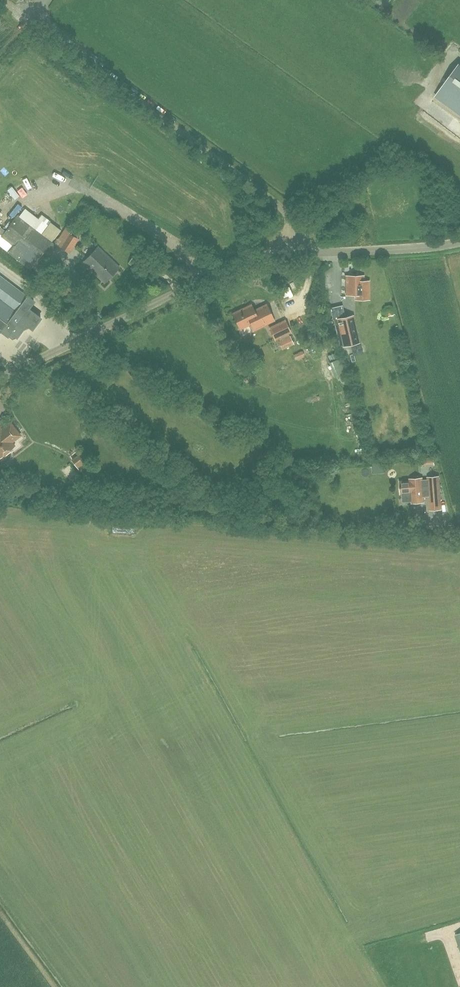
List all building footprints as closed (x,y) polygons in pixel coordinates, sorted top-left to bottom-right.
[(436,97),(459,115),(459,66),(459,65),(436,97)] [(103,208),(111,212),(113,208),(105,204),(103,208)] [(45,235),(54,222),(44,215),(41,219),(28,209),(21,217),(45,235)] [(47,248),(52,251),(56,245),(43,235),(44,234),(18,215),(3,236),(37,261),(47,248)] [(68,225),(60,238),(56,244),(69,253),(81,234),(68,225)] [(106,283),(120,267),(98,247),(84,263),(106,283)] [(24,329),(30,326),(33,329),(38,323),(34,320),(35,313),(29,309),(35,301),(28,296),(0,275),(0,334),(2,331),(9,336),(18,324),(24,329)] [(364,281),(364,276),(346,276),(346,295),(355,295),(355,300),(369,300),(369,281),(364,281)] [(386,309),(388,317),(398,314),(395,305),(386,309)] [(252,324),(267,317),(263,307),(255,311),(253,306),(242,311),(241,310),(234,314),(240,328),(251,323),(252,324)] [(334,315),(347,312),(346,306),(333,308),(334,315)] [(353,316),(338,319),(344,346),(359,343),(353,316)] [(286,322),(271,330),(276,341),(292,334),(286,322)] [(281,341),(280,342),(283,349),(295,344),(291,336),(290,337),(281,341)] [(357,376),(376,372),(374,364),(355,369),(357,376)] [(2,431),(0,428),(0,458),(14,447),(11,443),(21,436),(11,423),(2,431)] [(82,471),(92,463),(87,456),(76,464),(82,471)] [(424,459),(424,466),(438,465),(437,458),(424,459)] [(429,480),(430,497),(431,510),(441,509),(439,477),(429,478),(429,480)] [(410,479),(410,481),(400,481),(401,494),(411,493),(412,503),(424,503),(424,497),(430,497),(429,480),(423,480),(423,478),(410,479)]
